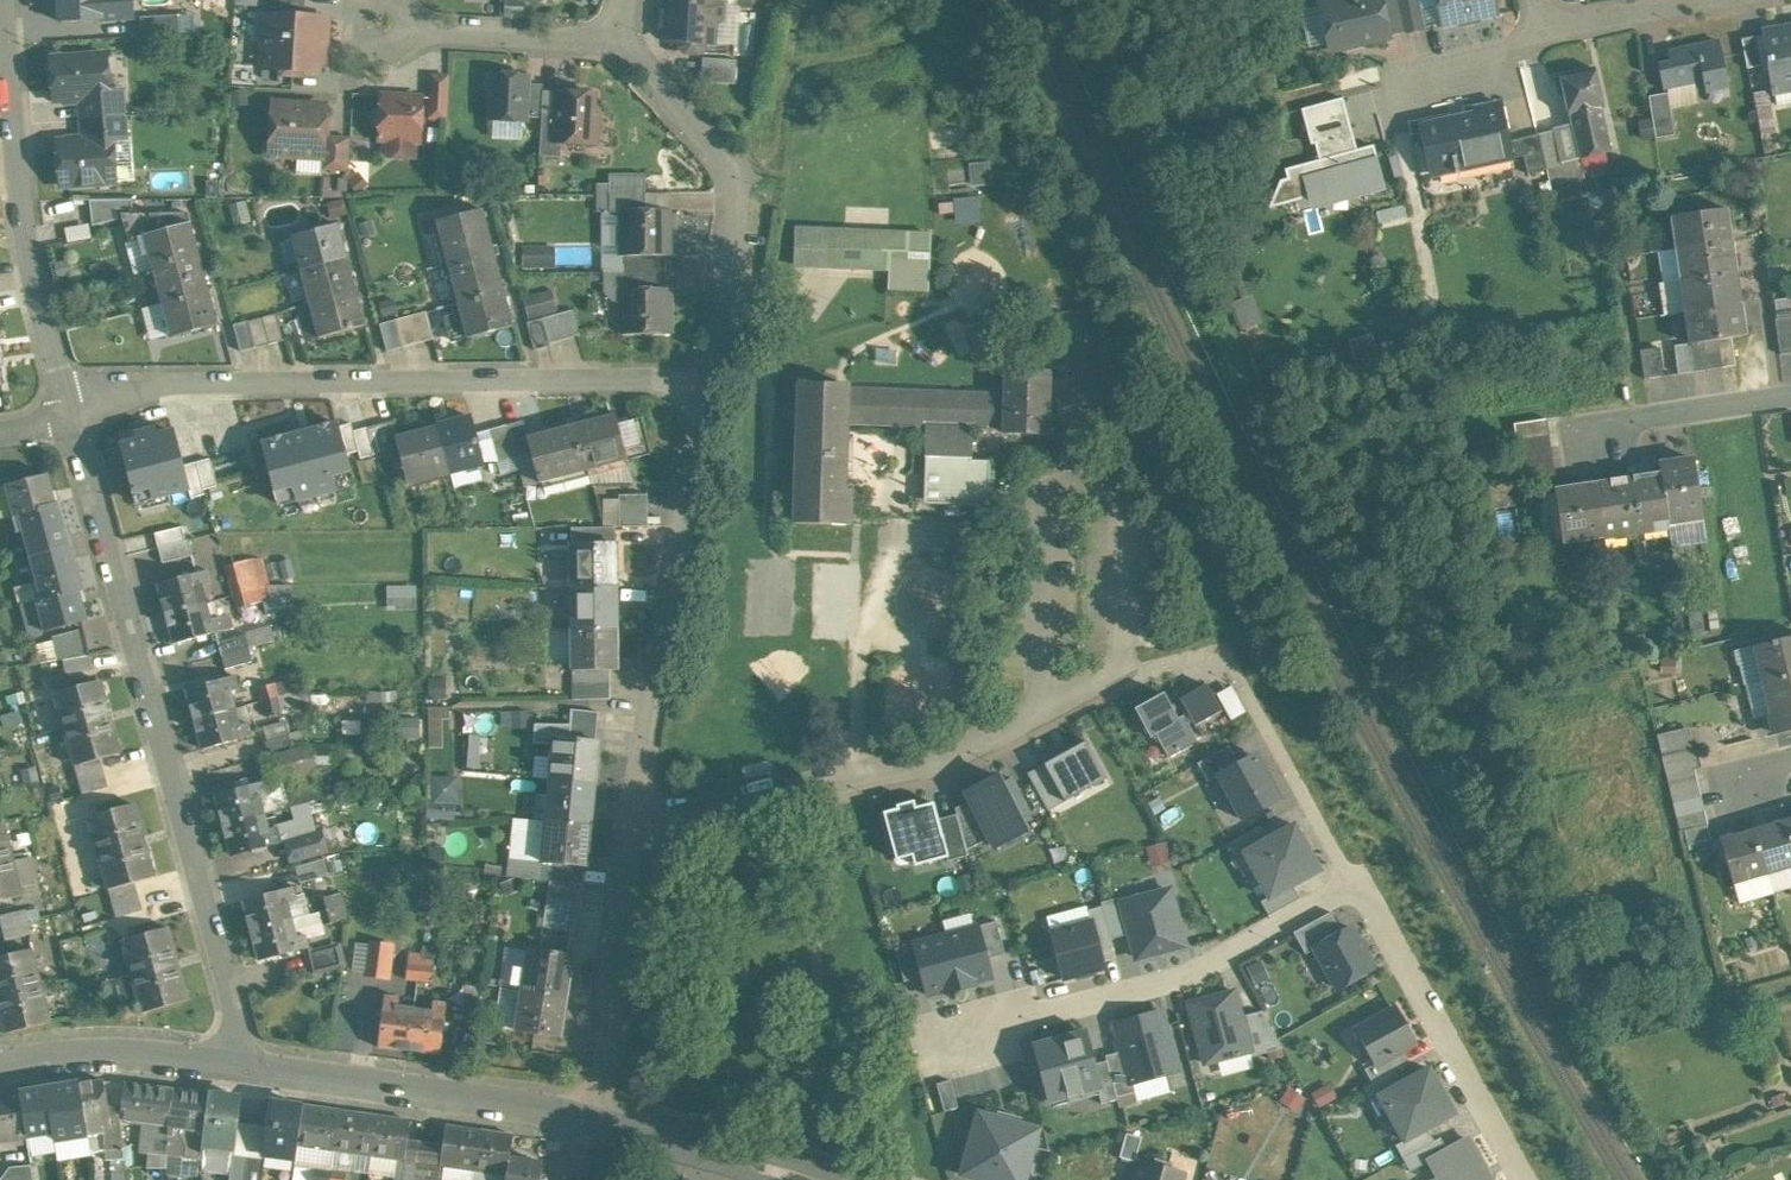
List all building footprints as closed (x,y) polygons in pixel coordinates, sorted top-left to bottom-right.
[(61,22),(135,18),(134,0),(60,0),(61,22)] [(262,8),(305,10),(306,0),(263,0),(262,8)] [(707,0),(671,0),(669,40),(681,41),(680,47),(685,52),(699,53),(704,49),(704,43),(711,43),(713,23),(720,17),(720,8),(714,1),(707,0)] [(1320,4),(1330,51),(1390,38),(1390,36),(1382,0),(1339,0),(1320,4)] [(1390,36),(1404,33),(1397,0),(1382,0),(1390,36)] [(1404,33),(1424,29),(1418,0),(1397,0),(1404,33)] [(1424,29),(1441,25),(1442,27),(1497,15),(1494,0),(1418,0),(1424,29)] [(328,18),(264,14),(261,68),(278,69),(283,74),(292,74),(297,70),(319,71),(319,62),(326,62),(328,18)] [(179,15),(141,17),(142,37),(180,34),(179,15)] [(1762,32),(1773,90),(1786,88),(1785,80),(1790,79),(1790,27),(1762,32)] [(1756,35),(1741,38),(1747,67),(1762,64),(1756,35)] [(1718,40),(1669,51),(1671,62),(1659,64),(1664,87),(1704,79),(1706,91),(1728,87),(1718,40)] [(106,53),(52,57),(55,101),(81,99),(110,97),(109,92),(106,53)] [(709,55),(707,73),(734,77),(737,59),(709,55)] [(1594,67),(1560,74),(1560,77),(1556,79),(1559,93),(1564,94),(1569,115),(1603,107),(1594,67)] [(528,76),(490,74),(489,94),(491,94),(490,119),(526,121),(526,116),(528,83),(528,76)] [(449,76),(432,75),(430,118),(446,119),(449,76)] [(543,84),(528,83),(526,116),(542,117),(542,114),(543,84)] [(110,97),(81,99),(82,119),(125,116),(123,90),(109,92),(110,97)] [(594,93),(557,91),(556,114),(554,142),(561,143),(589,144),(590,124),(592,124),(598,119),(598,113),(594,108),(594,93)] [(1668,93),(1648,96),(1655,138),(1675,135),(1668,93)] [(424,97),(381,95),(380,109),(376,109),(372,113),(372,120),(376,125),(379,125),(378,140),(421,142),(424,97)] [(1315,143),(1352,132),(1342,97),(1301,109),(1311,145),(1315,143)] [(1475,114),(1420,126),(1427,157),(1433,155),(1437,173),(1455,170),(1455,174),(1459,173),(1458,169),(1512,157),(1509,140),(1500,101),(1474,107),(1475,114)] [(327,106),(272,103),(270,141),(265,145),(265,152),(269,158),(276,158),(281,154),(323,156),(324,156),(325,136),(327,106)] [(556,114),(542,114),(542,117),(539,156),(560,157),(561,143),(554,142),(556,114)] [(125,116),(82,119),(84,139),(112,137),(113,138),(126,137),(125,116)] [(1352,132),(1315,143),(1320,160),(1284,169),(1287,178),(1280,181),(1269,209),(1311,197),(1314,201),(1384,182),(1383,178),(1376,180),(1372,162),(1378,161),(1373,144),(1357,149),(1352,132)] [(1537,133),(1509,140),(1512,157),(1523,155),(1528,173),(1546,168),(1537,133)] [(350,137),(325,136),(324,156),(323,156),(322,169),(348,171),(350,137)] [(84,139),(57,141),(60,185),(116,181),(113,138),(112,137),(84,139)] [(950,182),(971,181),(970,161),(949,162),(950,182)] [(987,164),(971,166),(973,184),(990,183),(987,164)] [(645,210),(645,193),(609,194),(609,212),(621,212),(621,210),(645,210)] [(979,218),(978,194),(953,195),(954,220),(979,218)] [(132,200),(90,200),(93,225),(118,219),(116,209),(132,209),(132,200)] [(1726,208),(1670,216),(1675,249),(1732,240),(1726,208)] [(483,209),(436,221),(458,304),(504,292),(483,209)] [(669,255),(669,210),(645,210),(621,210),(621,212),(622,255),(658,255),(669,255)] [(190,223),(188,213),(121,214),(130,242),(145,238),(153,269),(199,257),(190,223)] [(338,224),(292,236),(301,270),(347,258),(338,224)] [(825,267),(826,230),(792,228),(791,266),(825,267)] [(909,232),(826,230),(825,267),(895,269),(895,280),(908,280),(909,257),(909,232)] [(909,232),(909,257),(923,258),(924,233),(909,232)] [(1732,240),(1675,249),(1680,280),(1736,272),(1732,240)] [(556,265),(555,242),(523,243),(524,266),(556,265)] [(659,272),(658,255),(623,255),(623,272),(659,272)] [(199,257),(153,269),(162,303),(208,290),(199,257)] [(347,258),(301,270),(310,303),(356,291),(347,258)] [(659,272),(623,272),(623,289),(659,289),(659,272)] [(1736,272),(1680,280),(1685,311),(1741,303),(1736,272)] [(527,317),(559,309),(553,287),(522,295),(527,317)] [(623,289),(622,289),(623,334),(670,333),(670,289),(659,289),(623,289)] [(208,290),(162,303),(172,337),(217,324),(208,290)] [(356,291),(310,303),(319,337),(365,325),(356,291)] [(504,292),(458,304),(467,338),(513,326),(504,292)] [(1254,297),(1237,301),(1243,325),(1260,321),(1254,297)] [(1741,303),(1685,311),(1689,343),(1689,344),(1704,342),(1718,339),(1732,337),(1746,335),(1741,303)] [(573,310),(542,318),(550,343),(579,335),(573,310)] [(425,311),(410,315),(417,343),(433,339),(425,311)] [(276,314),(262,317),(269,344),(283,340),(276,314)] [(417,343),(410,315),(395,319),(402,347),(417,343)] [(1774,318),(1780,353),(1790,351),(1790,316),(1774,318)] [(262,317),(248,320),(255,347),(269,344),(262,317)] [(542,318),(527,322),(534,350),(550,345),(550,343),(542,318)] [(395,319),(379,324),(387,351),(402,347),(395,319)] [(248,320),(233,324),(240,351),(255,347),(248,320)] [(1732,337),(1718,339),(1722,368),(1735,365),(1732,337)] [(1718,339),(1704,342),(1708,369),(1722,368),(1718,339)] [(1704,342),(1689,344),(1693,371),(1708,369),(1704,342)] [(1689,343),(1674,346),(1678,374),(1693,371),(1689,344),(1689,343)] [(1660,347),(1640,350),(1644,378),(1664,376),(1660,347)] [(1049,371),(1007,370),(1006,394),(1005,428),(1005,433),(1051,435),(1052,413),(1047,412),(1049,371)] [(847,385),(799,384),(794,523),(850,525),(851,491),(844,490),(846,423),(847,389),(847,385)] [(1006,394),(847,389),(846,423),(926,425),(925,457),(925,474),(942,474),(941,504),(962,505),(963,505),(989,506),(989,492),(990,492),(991,460),(972,459),(973,427),(1005,428),(1006,394)] [(320,475),(361,464),(344,404),(304,415),(320,475)] [(615,414),(575,424),(588,470),(627,459),(618,424),(615,414)] [(280,486),(320,475),(304,415),(264,426),(280,486)] [(471,416),(437,426),(449,471),(483,462),(471,416)] [(641,418),(618,424),(627,459),(650,453),(641,418)] [(1546,418),(1514,423),(1516,437),(1548,432),(1546,418)] [(393,420),(367,427),(375,455),(398,449),(395,436),(397,436),(393,420)] [(523,420),(507,425),(515,457),(531,452),(527,437),(528,436),(523,420)] [(528,436),(527,437),(531,452),(539,483),(588,470),(575,424),(528,436)] [(515,457),(507,425),(488,430),(497,462),(515,457)] [(397,436),(395,436),(398,449),(407,482),(449,471),(437,426),(397,436)] [(121,446),(136,501),(186,487),(171,432),(121,446)] [(1548,432),(1516,437),(1518,451),(1550,446),(1548,432)] [(1550,446),(1518,451),(1520,465),(1553,460),(1550,446)] [(1694,459),(1659,464),(1660,473),(1668,526),(1674,525),(1704,521),(1694,459)] [(1553,460),(1520,465),(1522,479),(1555,474),(1553,460)] [(331,488),(350,484),(347,469),(327,474),(331,488)] [(1660,473),(1625,478),(1634,535),(1669,529),(1660,473)] [(48,474),(4,486),(12,515),(18,513),(56,503),(48,474)] [(1625,478),(1595,483),(1603,536),(1603,539),(1634,535),(1625,478)] [(1595,483),(1556,489),(1563,542),(1603,536),(1595,483)] [(647,494),(619,494),(619,526),(648,526),(647,494)] [(56,503),(18,513),(30,556),(72,545),(60,502),(56,503)] [(187,539),(158,547),(162,564),(192,557),(187,539)] [(616,586),(616,544),(571,544),(571,586),(616,586)] [(72,545),(30,556),(42,599),(79,589),(84,588),(72,545)] [(270,578),(290,574),(285,557),(266,562),(270,578)] [(252,558),(225,565),(234,595),(250,591),(260,588),(252,558)] [(263,558),(252,558),(260,588),(268,586),(270,585),(263,558)] [(206,571),(158,584),(166,613),(206,603),(202,586),(210,584),(206,571)] [(260,588),(250,591),(253,604),(260,603),(272,600),(268,586),(260,588)] [(616,627),(616,586),(571,586),(571,627),(616,627)] [(42,599),(22,605),(30,633),(44,629),(45,631),(88,619),(79,589),(42,599)] [(250,591),(234,595),(237,608),(253,604),(250,591)] [(206,603),(166,613),(175,644),(222,631),(219,618),(211,620),(206,603)] [(571,627),(572,669),(573,669),(610,669),(617,669),(616,627),(571,627)] [(83,628),(53,636),(58,659),(63,658),(89,654),(83,628)] [(1754,645),(1763,680),(1790,673),(1790,636),(1754,645)] [(248,649),(222,656),(225,669),(252,662),(248,649)] [(89,654),(63,658),(66,672),(92,668),(89,654)] [(610,669),(573,669),(574,684),(610,683),(610,669)] [(1763,680),(1776,734),(1790,730),(1790,673),(1763,680)] [(236,677),(187,689),(194,719),(235,708),(231,691),(239,689),(236,677)] [(99,680),(56,691),(76,764),(100,758),(119,753),(99,680)] [(289,681),(275,684),(278,697),(292,693),(289,681)] [(610,683),(574,684),(574,699),(610,699),(610,683)] [(275,684),(259,689),(262,701),(278,697),(275,684)] [(1181,699),(1195,725),(1221,711),(1206,685),(1181,699)] [(292,693),(278,697),(281,710),(300,705),(297,693),(294,693),(292,693)] [(1168,756),(1197,741),(1183,716),(1178,719),(1164,693),(1135,709),(1151,737),(1156,735),(1168,756)] [(278,697),(262,701),(266,714),(281,710),(278,697)] [(445,745),(445,704),(428,704),(428,745),(445,745)] [(235,708),(194,719),(203,750),(252,737),(248,723),(239,725),(235,708)] [(557,710),(554,737),(595,741),(598,713),(557,710)] [(290,735),(265,742),(268,755),(294,748),(290,735)] [(595,741),(554,737),(550,779),(594,784),(598,741),(595,741)] [(1039,756),(1044,764),(1064,801),(1106,778),(1085,741),(1061,754),(1057,746),(1039,756)] [(1228,746),(1197,763),(1207,781),(1218,775),(1238,765),(1228,746)] [(1238,765),(1218,775),(1242,819),(1280,798),(1257,754),(1238,765)] [(76,764),(75,765),(83,793),(108,786),(100,758),(76,764)] [(1048,810),(1064,801),(1044,764),(1027,773),(1048,810)] [(458,774),(428,774),(428,817),(457,817),(458,774)] [(998,776),(966,792),(970,801),(989,838),(994,847),(1026,831),(1019,817),(1029,812),(1012,778),(1002,783),(998,776)] [(594,784),(550,779),(546,820),(590,824),(594,784)] [(263,782),(215,795),(223,825),(264,814),(259,797),(267,795),(263,782)] [(1697,783),(1670,790),(1673,803),(1701,796),(1697,783)] [(312,787),(303,789),(307,802),(315,799),(312,787)] [(303,789),(287,794),(291,806),(307,802),(303,789)] [(1701,796),(1673,803),(1676,816),(1704,810),(1701,796)] [(315,799),(307,802),(310,815),(319,813),(315,799)] [(897,808),(878,813),(889,854),(894,852),(896,860),(912,855),(914,866),(946,857),(948,856),(938,819),(934,802),(916,807),(914,800),(896,805),(897,808)] [(957,814),(967,850),(989,838),(970,801),(956,808),(957,814)] [(310,815),(307,802),(291,806),(295,819),(310,815)] [(133,803),(90,815),(110,888),(134,881),(153,876),(133,803)] [(1704,810),(1676,816),(1680,831),(1708,824),(1704,810)] [(264,814),(223,825),(232,855),(280,842),(276,829),(268,831),(264,814)] [(967,850),(957,814),(938,819),(948,856),(946,857),(947,861),(968,855),(967,850)] [(83,818),(71,821),(77,845),(90,842),(83,818)] [(1753,829),(1767,875),(1790,867),(1790,831),(1787,819),(1753,829)] [(590,824),(546,820),(543,862),(586,866),(590,824)] [(0,823),(0,900),(21,895),(3,822),(0,823)] [(1244,853),(1269,897),(1269,898),(1292,885),(1320,870),(1294,824),(1267,839),(1244,852),(1244,853)] [(1236,857),(1244,853),(1244,852),(1267,839),(1260,826),(1229,843),(1236,857)] [(1753,829),(1720,839),(1733,884),(1767,875),(1753,829)] [(321,832),(286,841),(292,862),(327,853),(321,832)] [(299,879),(327,875),(325,858),(297,862),(299,879)] [(543,867),(509,863),(507,875),(542,879),(543,867)] [(583,883),(550,880),(548,896),(580,901),(583,883)] [(110,888),(109,888),(117,916),(142,909),(134,881),(110,888)] [(1300,898),(1292,885),(1269,898),(1269,897),(1261,901),(1269,916),(1300,898)] [(292,888),(244,901),(251,930),(292,919),(288,903),(296,901),(295,896),(292,888)] [(1169,890),(1123,902),(1122,902),(1130,933),(1136,957),(1184,945),(1169,890)] [(305,893),(295,896),(296,901),(288,903),(292,919),(310,914),(305,893)] [(341,894),(331,896),(334,908),(344,906),(341,894)] [(331,896),(316,900),(319,912),(334,908),(331,896)] [(580,901),(548,896),(543,927),(576,932),(580,901)] [(1101,902),(1102,906),(1111,938),(1130,933),(1122,902),(1123,902),(1121,896),(1101,902)] [(1046,916),(1051,932),(1091,922),(1088,910),(1086,905),(1046,916)] [(344,906),(334,908),(338,921),(347,919),(344,906)] [(1114,947),(1111,938),(1102,906),(1088,910),(1091,922),(1092,921),(1100,951),(1114,947)] [(0,914),(0,915),(6,939),(31,933),(25,908),(0,914)] [(334,908),(319,912),(323,925),(338,921),(334,908)] [(319,912),(310,914),(292,919),(296,936),(305,934),(306,940),(325,934),(323,925),(319,912)] [(292,919),(251,930),(260,961),(308,948),(306,940),(305,934),(296,936),(292,919)] [(996,921),(978,926),(987,959),(1005,954),(996,921)] [(1100,951),(1092,921),(1091,922),(1051,932),(1063,978),(1076,975),(1076,977),(1094,972),(1094,970),(1104,967),(1100,951)] [(978,926),(946,935),(960,988),(975,984),(974,982),(992,977),(987,959),(978,926)] [(1353,926),(1312,948),(1335,990),(1376,968),(1367,951),(1368,947),(1363,936),(1359,936),(1353,926)] [(166,927),(123,939),(143,1010),(186,999),(166,927)] [(946,935),(913,943),(922,977),(927,995),(945,990),(945,993),(960,988),(946,935)] [(391,946),(370,943),(365,975),(387,978),(391,946)] [(904,982),(922,977),(913,943),(895,948),(904,982)] [(335,947),(308,954),(313,972),(340,965),(335,947)] [(573,954),(529,947),(523,989),(567,996),(573,954)] [(0,957),(0,1010),(5,1032),(50,1021),(32,949),(0,957)] [(421,955),(409,953),(408,962),(420,963),(421,955)] [(435,957),(421,955),(420,963),(434,965),(435,957)] [(420,963),(408,962),(406,979),(418,980),(420,963)] [(434,965),(420,963),(418,980),(431,982),(434,965)] [(477,1026),(489,1028),(494,998),(499,999),(501,986),(484,983),(477,1026)] [(567,996),(523,989),(517,1031),(561,1037),(567,996)] [(1234,991),(1188,1003),(1205,1063),(1217,1059),(1250,1051),(1251,1050),(1241,1016),(1234,991)] [(414,1008),(397,1006),(398,997),(385,995),(378,1045),(408,1050),(414,1008)] [(432,1010),(414,1008),(408,1050),(440,1054),(447,1004),(433,1002),(432,1010)] [(1375,1063),(1376,1065),(1403,1050),(1415,1043),(1396,1008),(1356,1029),(1375,1063)] [(1131,1083),(1132,1083),(1165,1074),(1177,1071),(1161,1011),(1115,1023),(1122,1051),(1131,1083)] [(1251,1050),(1250,1051),(1251,1056),(1282,1048),(1262,1011),(1241,1016),(1251,1050)] [(1049,1098),(1097,1085),(1098,1085),(1093,1064),(1085,1032),(1035,1045),(1049,1098)] [(1372,1083),(1395,1070),(1409,1062),(1403,1050),(1376,1065),(1375,1063),(1365,1069),(1372,1083)] [(1105,1055),(1107,1060),(1117,1099),(1119,1106),(1137,1101),(1132,1083),(1131,1083),(1122,1051),(1105,1055)] [(1250,1051),(1217,1059),(1222,1076),(1254,1067),(1251,1056),(1250,1051)] [(1101,1103),(1117,1099),(1107,1060),(1093,1064),(1098,1085),(1097,1085),(1101,1103)] [(1429,1068),(1402,1083),(1379,1096),(1403,1140),(1427,1128),(1454,1113),(1429,1068)] [(1371,1101),(1379,1096),(1402,1083),(1395,1070),(1372,1083),(1363,1088),(1371,1101)] [(1170,1092),(1165,1074),(1132,1083),(1137,1101),(1170,1092)] [(103,1079),(80,1083),(86,1122),(87,1129),(103,1127),(105,1149),(123,1148),(121,1121),(123,1105),(105,1108),(103,1079)] [(937,1084),(945,1110),(957,1106),(949,1080),(937,1084)] [(80,1083),(46,1088),(53,1131),(54,1139),(87,1134),(85,1122),(86,1122),(80,1083)] [(158,1087),(125,1083),(123,1105),(121,1121),(151,1125),(148,1153),(166,1154),(173,1089),(158,1087)] [(46,1088),(20,1093),(27,1135),(53,1131),(46,1088)] [(209,1093),(173,1089),(166,1154),(186,1156),(187,1145),(186,1145),(179,1128),(204,1131),(209,1093)] [(241,1096),(209,1092),(209,1093),(204,1131),(203,1142),(233,1146),(233,1149),(235,1149),(241,1096)] [(0,1096),(0,1139),(27,1135),(20,1093),(0,1096)] [(269,1100),(262,1152),(264,1153),(265,1150),(293,1154),(290,1179),(293,1179),(297,1144),(302,1105),(269,1100)] [(339,1110),(302,1105),(297,1144),(334,1149),(339,1110)] [(377,1115),(339,1110),(334,1149),(372,1154),(377,1116),(377,1115)] [(1031,1146),(1035,1131),(980,1115),(965,1173),(989,1179),(1022,1179),(1031,1146)] [(377,1116),(372,1154),(398,1158),(395,1179),(413,1179),(416,1160),(418,1142),(407,1140),(409,1120),(377,1116)] [(479,1130),(447,1125),(444,1145),(418,1142),(416,1160),(442,1163),(442,1164),(474,1169),(479,1130)] [(1043,1128),(1035,1131),(1031,1146),(1049,1151),(1043,1128)] [(1434,1141),(1427,1128),(1403,1140),(1395,1145),(1402,1158),(1410,1171),(1429,1161),(1428,1160),(1447,1150),(1440,1137),(1434,1141)] [(479,1130),(474,1169),(506,1173),(506,1179),(540,1179),(542,1163),(509,1158),(512,1134),(479,1130)] [(1142,1137),(1126,1132),(1119,1157),(1135,1162),(1142,1137)] [(1467,1139),(1447,1150),(1428,1160),(1429,1161),(1439,1179),(1490,1179),(1467,1139)] [(1142,1159),(1136,1179),(1183,1179),(1185,1172),(1142,1159)] [(10,1167),(0,1179),(34,1179),(32,1164),(10,1167)]
